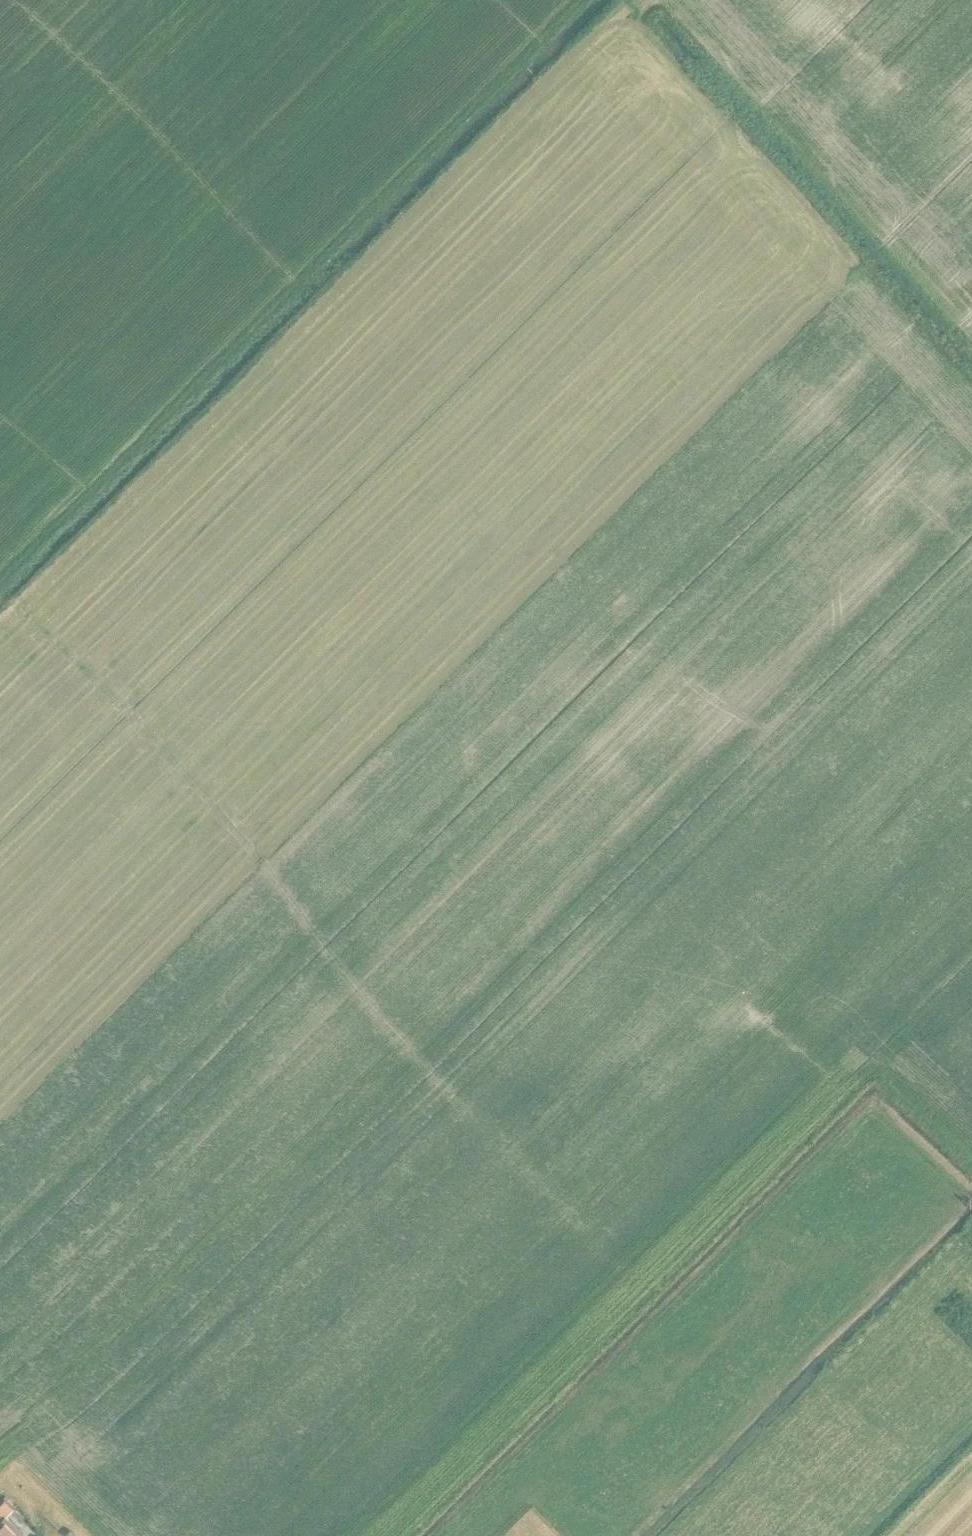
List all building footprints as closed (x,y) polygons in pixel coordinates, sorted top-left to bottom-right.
[(19,1531),(5,1517),(0,1521),(0,1535),(14,1535),(19,1531)]
